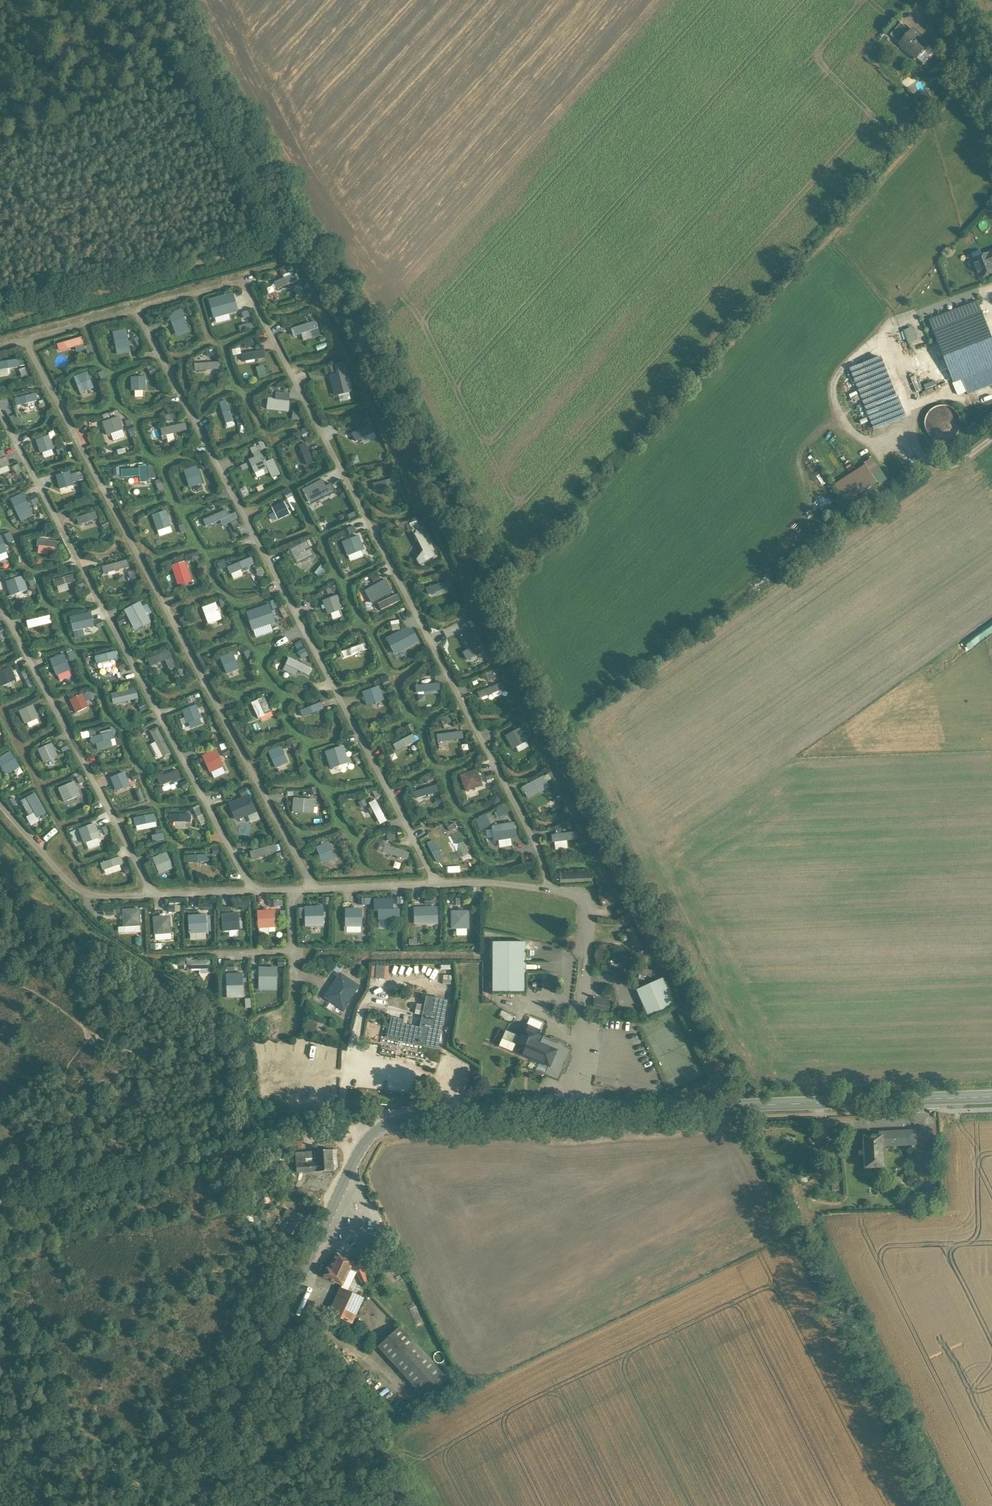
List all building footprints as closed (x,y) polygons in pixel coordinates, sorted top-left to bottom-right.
[(901,24),(891,36),(897,41),(907,29),(901,24)] [(907,29),(897,41),(901,45),(911,33),(907,29)] [(930,45),(914,31),(911,33),(901,45),(917,59),(930,45)] [(928,90),(919,94),(925,105),(933,101),(928,90)] [(974,260),(975,262),(974,263),(976,269),(978,269),(981,277),(982,277),(984,278),(988,276),(988,274),(991,273),(991,253),(974,260)] [(262,285),(281,277),(277,267),(258,276),(262,285)] [(235,311),(232,302),(213,307),(216,317),(235,311)] [(978,302),(930,320),(934,331),(972,317),(982,313),(978,302)] [(982,313),(972,317),(976,328),(987,324),(982,313)] [(158,320),(160,330),(179,326),(176,316),(158,320)] [(934,331),(945,359),(991,340),(991,337),(987,324),(976,328),(972,317),(934,331)] [(284,331),(288,339),(309,329),(305,320),(284,331)] [(904,330),(909,342),(918,339),(913,326),(904,330)] [(119,347),(117,332),(105,333),(107,348),(119,347)] [(71,345),(68,338),(50,345),(53,352),(71,345)] [(230,346),(236,343),(233,338),(227,341),(230,346)] [(945,359),(950,372),(951,372),(955,382),(962,379),(991,367),(991,340),(945,359)] [(262,355),(260,346),(237,353),(240,362),(262,355)] [(13,356),(0,360),(0,369),(0,371),(16,366),(13,356)] [(898,404),(880,358),(862,365),(880,411),(898,404)] [(183,367),(185,375),(208,370),(206,362),(183,367)] [(256,368),(260,378),(271,374),(268,365),(256,368)] [(862,365),(851,369),(869,415),(880,411),(862,365)] [(962,379),(968,395),(991,385),(991,367),(962,379)] [(344,383),(339,374),(318,378),(321,389),(344,383)] [(142,390),(141,375),(128,376),(128,391),(142,390)] [(89,385),(85,376),(72,381),(76,391),(89,385)] [(924,384),(927,394),(939,389),(936,380),(924,384)] [(13,407),(31,401),(28,392),(10,397),(13,407)] [(232,420),(238,418),(233,398),(227,399),(232,420)] [(286,407),(287,398),(263,398),(263,407),(286,407)] [(231,423),(225,404),(216,407),(222,425),(231,423)] [(899,404),(884,410),(887,418),(902,412),(899,404)] [(942,405),(940,406),(938,406),(935,407),(933,409),(931,410),(929,412),(928,414),(927,416),(926,418),(925,420),(925,422),(925,424),(925,426),(926,428),(926,429),(927,431),(928,433),(930,435),(932,438),(934,439),(937,440),(940,441),(943,441),(946,441),(949,440),(951,439),(954,438),(955,437),(957,435),(958,433),(959,431),(960,429),(961,426),(961,425),(961,423),(961,422),(961,420),(960,418),(960,417),(959,415),(958,414),(957,412),(956,411),(955,410),(952,408),(950,407),(947,406),(944,405),(942,405)] [(118,415),(127,436),(136,432),(127,411),(118,415)] [(353,419),(356,427),(371,422),(368,414),(353,419)] [(119,427),(118,416),(100,419),(102,430),(119,427)] [(175,432),(173,422),(152,427),(154,436),(175,432)] [(369,434),(365,426),(339,434),(344,442),(369,434)] [(54,447),(44,428),(33,433),(44,453),(54,447)] [(307,456),(296,436),(288,440),(299,461),(307,456)] [(63,446),(53,449),(55,455),(65,452),(63,446)] [(254,475),(266,469),(256,448),(244,453),(254,475)] [(4,454),(0,456),(0,467),(8,464),(4,454)] [(9,465),(13,474),(22,471),(17,461),(9,465)] [(196,480),(186,462),(175,468),(185,486),(196,480)] [(141,478),(135,463),(117,471),(120,479),(131,474),(133,478),(134,481),(141,478)] [(866,465),(835,485),(846,501),(876,482),(872,475),(866,465)] [(882,482),(876,472),(872,475),(876,482),(878,485),(882,482)] [(371,494),(396,484),(392,475),(368,484),(371,494)] [(73,476),(55,480),(57,488),(75,484),(73,476)] [(27,509),(17,490),(4,498),(14,516),(27,509)] [(285,493),(291,505),(296,502),(290,490),(285,493)] [(338,505),(339,494),(312,491),(310,502),(338,505)] [(30,496),(33,505),(40,503),(36,494),(30,496)] [(285,508),(281,499),(265,507),(270,516),(285,508)] [(227,519),(224,509),(199,518),(202,527),(227,519)] [(92,510),(74,516),(76,524),(95,518),(92,510)] [(169,519),(166,511),(147,518),(150,526),(169,519)] [(229,517),(235,529),(240,527),(234,515),(229,517)] [(10,531),(2,535),(8,549),(16,546),(10,531)] [(360,551),(350,534),(339,541),(349,557),(360,551)] [(430,552),(419,534),(410,539),(420,558),(430,552)] [(57,544),(38,542),(36,550),(56,553),(57,544)] [(316,553),(313,544),(290,553),(293,562),(316,553)] [(249,566),(247,559),(226,565),(229,573),(249,566)] [(120,568),(117,560),(98,567),(100,575),(120,568)] [(188,576),(178,561),(169,566),(179,582),(188,576)] [(69,586),(69,576),(51,577),(52,587),(69,586)] [(24,589),(21,577),(1,581),(4,594),(24,589)] [(447,588),(442,577),(419,588),(424,599),(447,588)] [(35,578),(30,579),(32,590),(38,589),(35,578)] [(367,597),(385,590),(382,581),(363,588),(367,597)] [(338,588),(315,596),(319,606),(341,598),(338,588)] [(219,609),(226,607),(223,599),(217,600),(219,609)] [(216,622),(207,607),(199,612),(208,627),(216,622)] [(92,619),(90,608),(71,611),(73,622),(92,619)] [(139,608),(125,611),(127,620),(141,617),(139,608)] [(270,619),(269,608),(252,611),(253,622),(270,619)] [(44,624),(42,616),(24,620),(26,628),(44,624)] [(95,622),(98,628),(105,624),(102,618),(95,622)] [(470,653),(479,649),(470,630),(460,635),(470,653)] [(412,645),(410,636),(386,642),(388,651),(412,645)] [(303,642),(296,645),(301,659),(308,656),(303,642)] [(334,650),(337,659),(358,652),(354,642),(334,650)] [(72,647),(67,649),(72,661),(77,658),(72,647)] [(235,669),(225,647),(216,651),(226,673),(235,669)] [(144,659),(147,667),(170,658),(167,650),(144,659)] [(108,663),(108,654),(94,654),(94,663),(108,663)] [(66,671),(58,655),(48,660),(56,676),(66,671)] [(301,678),(305,672),(286,658),(281,665),(301,678)] [(8,664),(0,668),(0,685),(3,690),(18,683),(8,664)] [(434,686),(431,677),(408,685),(412,694),(434,686)] [(503,690),(498,681),(477,690),(482,700),(503,690)] [(379,683),(358,689),(362,700),(383,693),(379,683)] [(125,692),(109,696),(111,704),(127,700),(125,692)] [(86,710),(78,693),(68,698),(76,715),(86,710)] [(37,718),(26,697),(12,705),(23,725),(37,718)] [(267,719),(257,702),(248,707),(257,724),(267,719)] [(319,711),(316,704),(294,714),(297,720),(319,711)] [(195,716),(191,707),(180,711),(184,712),(195,716)] [(514,754),(528,747),(518,726),(503,734),(514,754)] [(459,738),(458,727),(433,731),(435,742),(459,738)] [(93,745),(115,737),(113,729),(90,737),(93,745)] [(156,737),(152,730),(136,738),(140,745),(156,737)] [(414,744),(411,736),(387,744),(390,753),(414,744)] [(60,746),(63,752),(69,748),(66,742),(60,746)] [(281,764),(270,744),(263,748),(274,768),(281,764)] [(59,760),(53,746),(37,752),(43,766),(59,760)] [(12,754),(0,760),(0,764),(4,773),(18,767),(12,754)] [(354,774),(342,754),(335,759),(346,778),(354,774)] [(220,773),(211,756),(202,760),(210,778),(220,773)] [(175,778),(172,769),(152,775),(155,784),(175,778)] [(138,771),(132,773),(134,779),(140,777),(138,771)] [(484,783),(482,771),(457,776),(460,788),(484,783)] [(127,792),(118,775),(109,780),(118,797),(127,792)] [(78,797),(69,777),(57,783),(66,802),(78,797)] [(556,803),(546,781),(537,785),(548,807),(556,803)] [(413,802),(434,792),(429,783),(408,794),(413,802)] [(40,803),(34,790),(20,796),(26,809),(40,803)] [(378,820),(366,798),(357,803),(368,825),(378,820)] [(310,799),(291,799),(291,808),(310,808),(310,799)] [(248,810),(244,800),(233,805),(236,814),(248,810)] [(379,805),(388,819),(393,817),(385,802),(379,805)] [(186,817),(182,808),(170,812),(174,822),(186,817)] [(130,817),(133,826),(153,820),(150,811),(130,817)] [(498,819),(491,823),(502,841),(509,837),(498,819)] [(101,836),(94,824),(80,832),(88,844),(101,836)] [(575,838),(570,829),(545,832),(547,842),(575,838)] [(464,852),(456,833),(448,836),(457,855),(464,852)] [(329,853),(319,835),(310,841),(319,858),(329,853)] [(213,862),(203,843),(191,848),(201,868),(213,862)] [(396,857),(398,848),(382,844),(379,852),(396,857)] [(249,850),(249,860),(269,859),(269,849),(249,850)] [(173,872),(164,852),(152,858),(162,878),(173,872)] [(101,877),(124,865),(118,855),(95,866),(101,877)] [(591,862),(558,862),(558,880),(591,880),(591,862)] [(378,919),(399,920),(400,898),(374,897),(374,910),(378,910),(378,919)] [(439,924),(438,906),(414,907),(414,925),(439,924)] [(345,932),(363,931),(363,907),(345,908),(345,932)] [(138,911),(120,912),(121,929),(138,928),(138,911)] [(322,914),(306,915),(306,931),(322,931),(322,914)] [(238,915),(219,916),(220,933),(239,932),(238,915)] [(205,916),(188,917),(188,934),(205,933),(205,916)] [(275,917),(256,918),(256,934),(276,933),(275,917)] [(168,918),(153,919),(153,935),(168,934),(168,918)] [(468,918),(453,918),(453,934),(468,934),(468,918)] [(617,929),(615,944),(631,946),(633,931),(617,929)] [(492,991),(525,991),(525,942),(492,942),(492,991)] [(612,953),(611,962),(629,964),(630,955),(612,953)] [(209,961),(177,962),(177,973),(210,971),(209,961)] [(373,965),(372,977),(384,978),(385,971),(389,972),(389,965),(373,965)] [(340,972),(323,997),(343,1011),(360,985),(340,972)] [(276,974),(260,974),(260,990),(277,990),(276,974)] [(243,975),(225,976),(226,994),(244,993),(243,975)] [(636,990),(648,1017),(674,1005),(662,978),(636,990)] [(403,1020),(393,1017),(388,1038),(399,1040),(398,1042),(403,1043),(403,1041),(418,1044),(419,1042),(437,1046),(439,1037),(438,1037),(446,1001),(427,997),(426,1006),(417,1003),(415,1013),(423,1015),(421,1028),(402,1024),(403,1020)] [(611,1000),(605,999),(595,997),(594,1002),(592,1002),(592,1004),(594,1005),(593,1008),(609,1011),(611,1000)] [(511,1022),(514,1016),(502,1011),(499,1017),(511,1022)] [(317,1024),(311,1021),(307,1030),(313,1033),(317,1024)] [(535,1042),(539,1031),(526,1025),(520,1039),(512,1035),(507,1048),(534,1059),(535,1057),(539,1059),(538,1061),(549,1066),(543,1080),(555,1085),(560,1073),(569,1050),(558,1045),(555,1051),(535,1042)] [(911,1134),(882,1135),(882,1146),(916,1144),(916,1134),(911,1134)] [(882,1135),(862,1136),(864,1168),(883,1168),(882,1146),(882,1135)] [(315,1151),(296,1152),(297,1172),(316,1171),(316,1172),(334,1170),(332,1150),(315,1151)] [(293,1221),(287,1232),(298,1237),(306,1219),(287,1209),(284,1216),(293,1221)] [(281,1225),(279,1228),(283,1230),(288,1221),(281,1218),(278,1224),(281,1225)] [(366,1271),(380,1243),(370,1238),(359,1258),(355,1265),(362,1268),(366,1271)] [(370,1284),(362,1268),(355,1265),(353,1264),(354,1262),(337,1254),(334,1261),(331,1259),(327,1267),(328,1268),(324,1276),(333,1281),(342,1285),(350,1269),(357,1273),(364,1287),(370,1284)] [(387,1271),(394,1261),(387,1256),(380,1266),(387,1271)] [(330,1313),(352,1323),(364,1298),(347,1291),(349,1288),(342,1285),(329,1313),(330,1313)] [(426,1398),(448,1378),(400,1327),(378,1347),(426,1398)] [(365,1348),(369,1342),(361,1336),(358,1335),(354,1340),(365,1348)]
